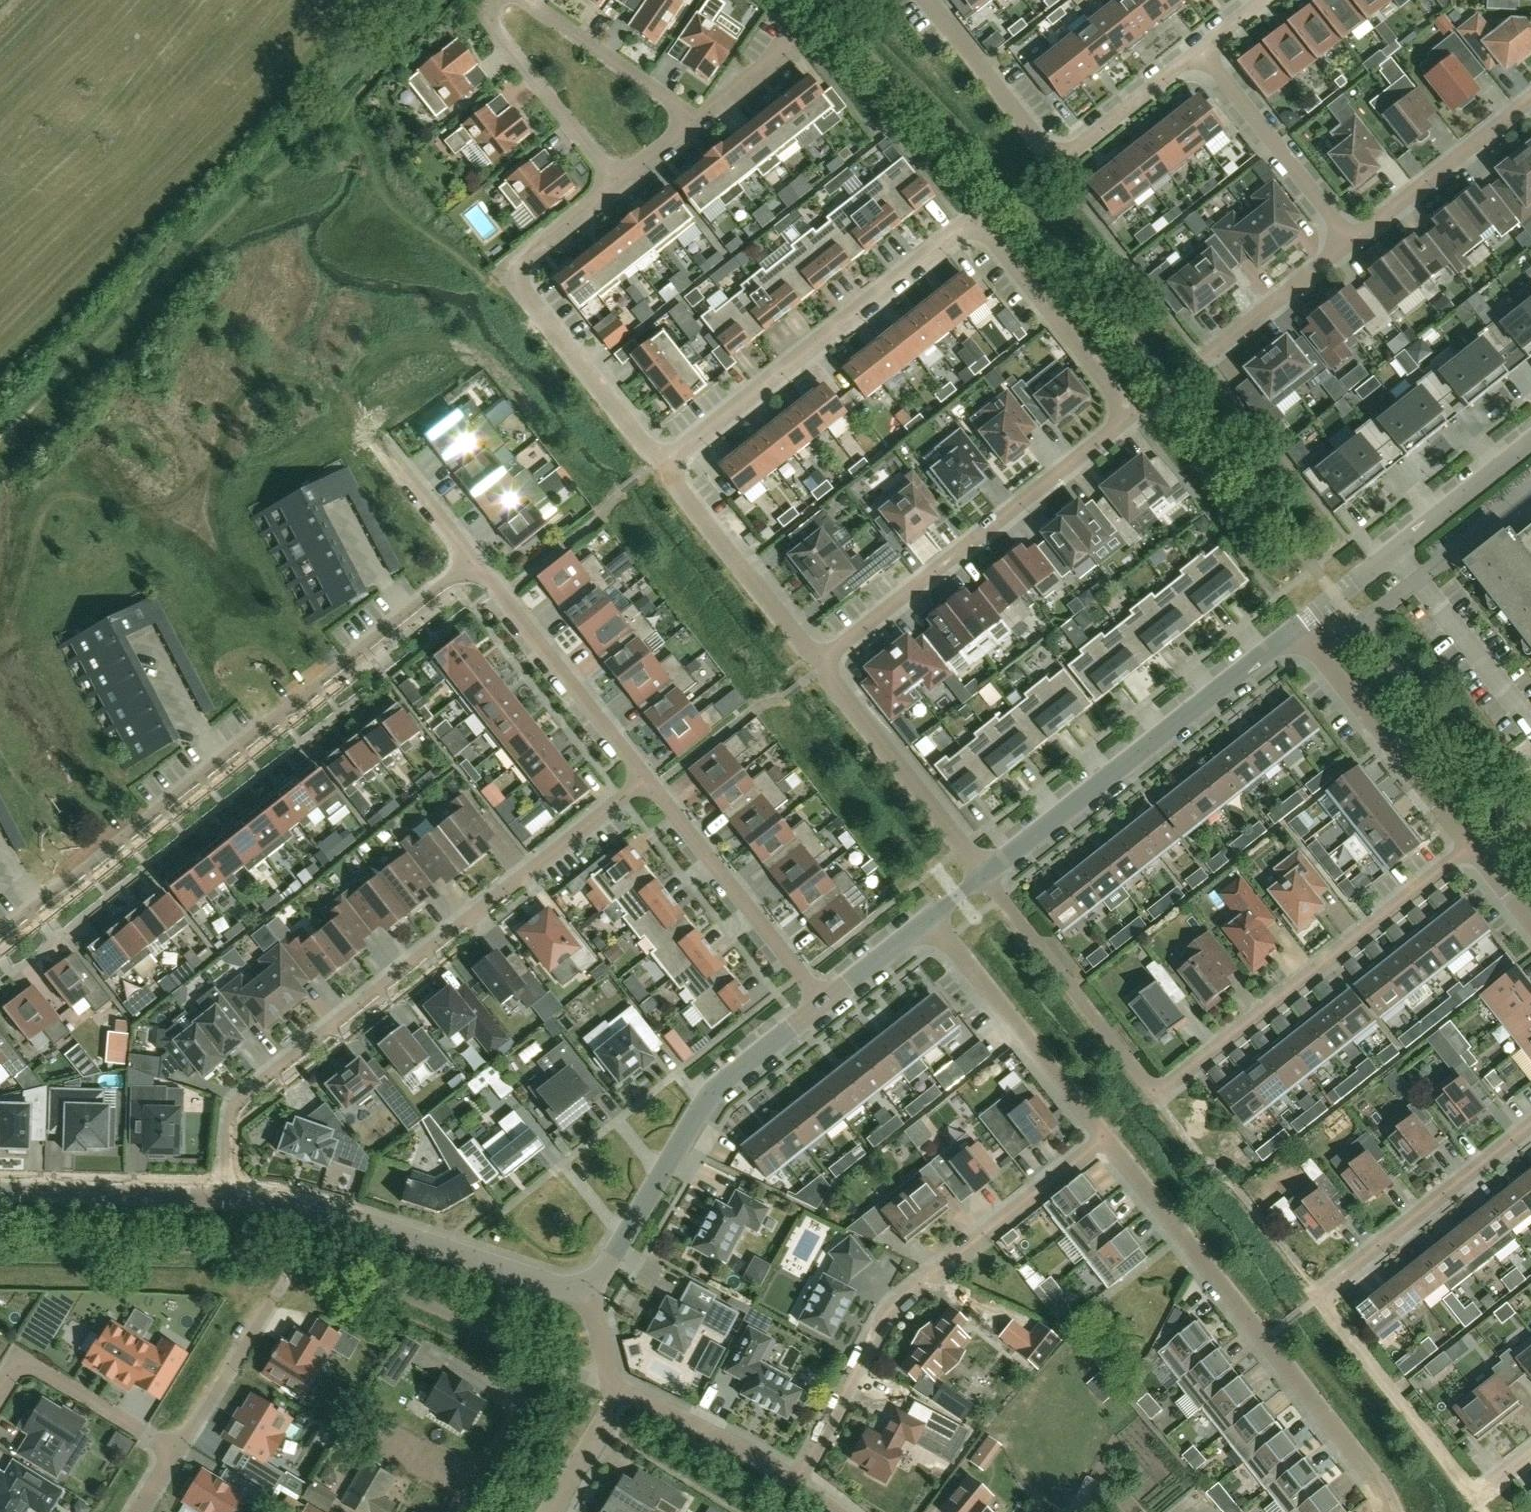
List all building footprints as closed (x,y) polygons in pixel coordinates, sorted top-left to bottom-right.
[(647,1),(629,27),(655,44),(682,5),(675,0),(646,0),(647,1)] [(725,5),(718,0),(707,0),(685,33),(698,42),(683,64),(708,81),(735,42),(711,25),(725,5)] [(992,0),(963,0),(954,7),(966,21),(992,0)] [(1056,4),(1053,0),(1045,0),(1043,2),(1049,9),(1056,4)] [(1130,0),(1118,0),(1108,9),(1136,45),(1145,37),(1142,33),(1151,26),(1130,0)] [(1159,0),(1130,0),(1151,26),(1159,19),(1163,23),(1172,16),(1159,0)] [(1172,16),(1181,9),(1178,5),(1183,0),(1159,0),(1172,16)] [(1365,20),(1350,0),(1318,0),(1312,5),(1315,8),(1341,40),(1365,20)] [(1365,20),(1391,0),(1350,0),(1365,20)] [(1451,5),(1450,0),(1441,0),(1437,3),(1443,11),(1451,5)] [(1486,9),(1518,11),(1518,0),(1486,0),(1486,9)] [(1053,13),(1059,20),(1066,15),(1060,8),(1053,13)] [(1315,60),(1341,40),(1315,8),(1309,13),(1306,9),(1287,24),(1290,28),(1315,60)] [(1136,45),(1108,9),(1090,23),(1115,54),(1124,47),(1127,52),(1136,45)] [(1059,20),(1053,13),(1046,19),(1052,26),(1059,20)] [(1452,28),(1442,15),(1434,22),(1444,34),(1452,28)] [(1014,25),(1020,32),(1027,27),(1021,19),(1014,25)] [(1456,32),(1478,60),(1489,51),(1504,70),(1524,54),(1526,57),(1530,54),(1530,21),(1529,21),(1529,24),(1510,23),(1493,36),(1488,31),(1480,37),(1468,23),(1456,32)] [(1115,54),(1090,23),(1072,37),(1101,73),(1110,66),(1106,61),(1115,54)] [(1382,23),(1374,29),(1387,47),(1393,54),(1399,49),(1393,42),(1394,41),(1395,40),(1382,23)] [(1013,38),(1020,32),(1014,25),(1007,31),(1013,38)] [(1290,79),(1315,60),(1290,28),(1284,33),(1281,29),(1262,44),(1265,48),(1290,79)] [(1471,96),(1475,92),(1456,68),(1470,57),(1453,35),(1442,44),(1439,68),(1426,78),(1452,111),(1457,107),(1458,109),(1460,109),(1472,100),(1472,98),(1471,96)] [(1072,37),(1055,51),(1054,51),(1079,82),(1088,76),(1092,80),(1101,73),(1072,37)] [(456,42),(406,82),(435,118),(471,89),(462,77),(475,66),(456,42)] [(1079,82),(1054,51),(1055,51),(1052,47),(1033,61),(1032,60),(1023,68),(1036,86),(1045,79),(1064,102),(1074,94),(1070,89),(1079,82)] [(1387,47),(1380,52),(1386,59),(1393,54),(1387,47)] [(1265,100),(1290,79),(1265,48),(1259,53),(1256,49),(1237,64),(1265,100)] [(1346,83),(1341,76),(1334,82),(1339,89),(1346,83)] [(1404,76),(1371,102),(1407,147),(1415,140),(1417,143),(1421,143),(1428,138),(1428,134),(1426,131),(1428,130),(1420,119),(1431,110),(1421,97),(1404,76)] [(807,78),(788,93),(813,125),(832,110),(836,115),(846,108),(830,88),(821,96),(807,78)] [(794,139),(813,125),(788,93),(769,108),(794,140),(794,139)] [(1316,96),(1308,102),(1314,109),(1321,103),(1316,96)] [(1187,106),(1183,101),(1174,108),(1203,145),(1221,131),(1228,140),(1238,132),(1220,110),(1211,117),(1196,98),(1187,106)] [(1314,109),(1308,102),(1301,107),(1307,114),(1314,109)] [(491,163),(529,134),(508,108),(495,119),(486,108),(444,142),(454,155),(460,151),(477,173),(490,163),(491,163)] [(797,143),(794,139),(794,140),(769,108),(750,123),(778,159),(778,158),(797,143)] [(1203,145),(1174,108),(1165,116),(1169,120),(1160,127),(1185,159),(1186,158),(1203,145)] [(1288,129),(1299,120),(1294,114),(1283,112),(1278,116),(1288,129)] [(1377,170),(1359,147),(1371,137),(1354,115),(1341,126),(1334,131),(1344,144),(1328,157),(1354,189),(1362,182),(1365,185),(1377,176),(1374,173),(1377,170)] [(778,159),(750,123),(731,138),(756,170),(762,178),(782,163),(778,158),(778,159)] [(1185,159),(1160,127),(1151,134),(1147,130),(1138,137),(1167,173),(1166,174),(1169,177),(1189,162),(1186,158),(1185,159)] [(1167,173),(1138,137),(1129,144),(1133,148),(1124,155),(1149,187),(1166,174),(1167,173)] [(1229,145),(1238,159),(1250,152),(1241,137),(1229,145)] [(1530,175),(1530,137),(1522,145),(1525,148),(1515,155),(1530,175)] [(738,184),(756,170),(731,138),(712,153),(737,185),(738,184)] [(883,152),(892,146),(886,138),(877,145),(883,152)] [(846,148),(837,156),(838,157),(843,164),(853,156),(846,148)] [(744,192),(738,184),(737,185),(712,153),(693,168),(719,199),(718,200),(725,208),(744,192)] [(1149,187),(1124,155),(1115,162),(1112,158),(1103,165),(1131,201),(1132,201),(1149,187)] [(1515,155),(1509,160),(1506,157),(1495,166),(1497,169),(1495,171),(1500,177),(1489,186),(1519,224),(1522,222),(1524,225),(1530,220),(1530,175),(1515,155)] [(843,164),(838,157),(825,167),(831,174),(843,164)] [(902,158),(876,179),(907,218),(920,208),(917,205),(930,195),(902,158)] [(1238,169),(1232,162),(1222,170),(1228,177),(1238,169)] [(530,163),(498,189),(515,211),(509,216),(520,230),(535,219),(572,189),(553,165),(540,176),(530,163)] [(1131,201),(1103,165),(1094,172),(1097,177),(1088,184),(1103,203),(1094,210),(1108,228),(1117,220),(1116,219),(1135,204),(1132,201),(1131,201)] [(699,215),(718,200),(719,199),(693,168),(674,183),(699,215)] [(835,178),(842,188),(855,178),(848,168),(835,178)] [(796,181),(806,193),(812,189),(802,176),(796,181)] [(842,188),(835,178),(823,187),(831,197),(842,188)] [(1205,184),(1210,191),(1218,185),(1212,178),(1205,184)] [(907,218),(876,179),(851,199),(880,235),(892,225),(894,228),(907,218)] [(1297,234),(1281,213),(1291,204),(1273,181),(1256,195),(1262,203),(1248,214),(1277,250),(1283,244),(1286,248),(1297,238),(1295,235),(1297,234)] [(1203,197),(1210,191),(1205,184),(1198,189),(1203,197)] [(1519,224),(1489,186),(1478,195),(1473,189),(1470,191),(1467,188),(1454,198),(1456,202),(1453,205),(1482,242),(1498,230),(1503,237),(1519,224)] [(695,224),(667,188),(648,204),(676,239),(695,224)] [(880,235),(851,199),(825,219),(828,223),(829,222),(857,258),(870,248),(867,245),(880,235)] [(676,239),(648,204),(629,219),(657,254),(676,239)] [(1482,242),(1453,205),(1449,208),(1446,205),(1433,215),(1435,218),(1432,221),(1437,227),(1426,236),(1449,264),(1448,264),(1456,274),(1471,262),(1466,255),(1482,242)] [(758,211),(768,223),(774,218),(764,206),(758,211)] [(1169,212),(1175,219),(1182,214),(1176,207),(1169,212)] [(796,209),(785,218),(792,227),(803,219),(796,209)] [(762,228),(768,223),(758,211),(752,216),(762,228)] [(1195,237),(1207,227),(1195,211),(1182,221),(1195,237)] [(1175,219),(1169,212),(1162,218),(1167,225),(1175,219)] [(1277,250),(1248,214),(1227,231),(1221,223),(1211,231),(1214,236),(1228,253),(1229,254),(1240,245),(1256,266),(1258,264),(1261,267),(1272,258),(1270,255),(1277,250)] [(780,237),(792,227),(785,218),(772,228),(780,237)] [(657,254),(629,219),(610,233),(640,271),(658,257),(656,254),(657,254)] [(829,222),(828,223),(815,233),(812,230),(801,238),(829,274),(842,265),(844,268),(857,258),(829,222)] [(1149,240),(1157,233),(1150,224),(1142,231),(1149,240)] [(640,271),(610,233),(591,248),(616,280),(634,266),(639,272),(640,271)] [(1234,283),(1217,262),(1228,253),(1214,236),(1183,261),(1214,299),(1234,283)] [(1449,264),(1426,236),(1417,243),(1412,237),(1390,254),(1417,289),(1448,264),(1449,264)] [(742,244),(737,237),(725,247),(730,254),(742,244)] [(816,285),(829,274),(801,238),(789,248),(792,251),(779,262),(807,297),(819,288),(816,285)] [(616,280),(591,248),(572,263),(597,295),(600,299),(619,284),(616,280)] [(723,259),(718,252),(705,262),(699,254),(692,259),(704,274),(710,269),(723,259)] [(741,265),(740,266),(741,267),(749,261),(741,252),(735,258),(741,265)] [(1417,289),(1390,254),(1368,272),(1373,278),(1364,286),(1374,299),(1388,317),(1399,309),(1396,306),(1417,289)] [(716,285),(740,266),(741,265),(735,258),(710,277),(716,285)] [(1214,299),(1183,261),(1172,269),(1166,262),(1146,278),(1163,300),(1174,291),(1193,316),(1214,299)] [(807,297),(779,262),(764,273),(761,269),(751,278),(779,314),(791,305),(793,308),(807,297)] [(597,295),(572,263),(553,279),(578,310),(597,295)] [(675,277),(685,289),(691,284),(681,271),(675,277)] [(985,303),(962,274),(944,288),(968,317),(985,303)] [(672,299),(685,289),(675,277),(668,282),(671,285),(665,290),(672,299)] [(779,314),(751,278),(738,287),(741,291),(728,301),(757,337),(769,327),(767,324),(779,314)] [(696,288),(689,294),(684,298),(692,308),(704,299),(696,288)] [(968,317),(944,288),(927,301),(951,331),(968,317)] [(1363,308),(1347,288),(1327,304),(1352,335),(1353,335),(1364,327),(1373,337),(1392,322),(1388,317),(1374,299),(1363,308)] [(1440,316),(1451,307),(1443,297),(1432,306),(1440,316)] [(643,301),(637,306),(647,319),(653,314),(643,301)] [(757,337),(728,301),(713,314),(710,310),(700,318),(711,332),(721,345),(728,354),(741,344),(744,347),(757,337)] [(951,331),(927,301),(910,315),(934,344),(951,331)] [(1521,309),(1530,322),(1530,301),(1521,309)] [(1357,341),(1353,335),(1352,335),(1327,304),(1307,320),(1323,340),(1313,348),(1331,370),(1349,355),(1346,350),(1357,341)] [(647,319),(637,306),(631,311),(641,324),(647,319)] [(1521,309),(1502,325),(1497,319),(1486,328),(1504,351),(1514,343),(1527,360),(1530,357),(1530,322),(1521,309)] [(934,344),(910,315),(893,328),(917,358),(934,344)] [(702,331),(690,316),(682,323),(694,338),(702,331)] [(628,334),(620,324),(601,339),(609,349),(628,334)] [(1026,335),(1019,327),(1012,334),(1018,342),(1026,335)] [(917,358),(893,328),(876,342),(900,371),(917,358)] [(1507,376),(1494,359),(1504,351),(1486,328),(1475,337),(1479,343),(1460,358),(1487,392),(1507,376)] [(1417,338),(1409,329),(1403,334),(1411,343),(1417,338)] [(633,340),(613,355),(621,365),(631,358),(645,376),(677,351),(662,332),(641,349),(633,340)] [(721,345),(711,332),(704,338),(714,350),(720,346),(721,345)] [(1330,376),(1313,354),(1304,362),(1292,347),(1282,334),(1269,345),(1271,348),(1264,354),(1294,392),(1306,382),(1313,390),(1330,376)] [(1402,349),(1408,345),(1400,335),(1395,339),(1402,349)] [(900,371),(876,342),(859,355),(883,385),(900,371)] [(720,346),(714,350),(711,353),(726,372),(736,364),(728,354),(721,345),(720,346)] [(691,369),(691,368),(677,351),(645,376),(659,394),(691,369)] [(1294,392),(1264,354),(1257,359),(1255,356),(1242,367),(1250,378),(1263,394),(1247,406),(1267,431),(1284,418),(1275,407),(1294,392)] [(883,385),(859,355),(842,369),(865,398),(883,385)] [(975,362),(982,370),(990,364),(983,356),(975,362)] [(1466,408),(1487,392),(1460,358),(1440,373),(1436,368),(1425,377),(1443,400),(1453,392),(1466,408)] [(974,377),(982,370),(975,362),(967,369),(974,377)] [(694,365),(691,368),(691,369),(659,394),(674,412),(709,384),(694,365)] [(1347,391),(1367,376),(1359,366),(1339,382),(1347,391)] [(1002,378),(994,368),(985,376),(992,385),(1002,378)] [(967,369),(958,376),(964,384),(974,377),(967,369)] [(1040,406),(1055,425),(1088,399),(1085,395),(1088,392),(1079,381),(1075,383),(1066,372),(1034,397),(1021,381),(1010,389),(1030,414),(1040,406)] [(1018,383),(1012,375),(1004,381),(1010,389),(1018,383)] [(1425,441),(1446,424),(1433,408),(1443,400),(1425,377),(1394,401),(1425,441)] [(942,389),(948,397),(956,391),(949,383),(942,389)] [(821,385),(804,399),(827,428),(845,415),(821,385)] [(940,403),(948,397),(942,389),(934,395),(940,403)] [(1023,455),(1024,450),(1028,447),(1021,439),(1034,428),(1006,392),(969,421),(1004,465),(1008,462),(1013,463),(1023,455)] [(827,428),(804,399),(787,412),(810,442),(827,428)] [(1405,457),(1425,441),(1394,401),(1363,425),(1382,448),(1392,440),(1405,457)] [(513,414),(503,402),(484,417),(494,429),(513,414)] [(432,433),(425,438),(440,456),(446,451),(454,461),(494,429),(484,417),(482,414),(467,426),(457,413),(448,420),(443,413),(438,412),(426,422),(426,426),(432,433)] [(810,442),(787,412),(770,426),(793,455),(810,442)] [(919,414),(911,420),(917,428),(925,422),(919,414)] [(917,428),(911,420),(904,426),(910,434),(917,428)] [(1364,489),(1385,473),(1372,456),(1382,448),(1363,425),(1352,434),(1356,440),(1337,455),(1364,489)] [(793,455),(770,426),(753,439),(776,469),(793,455)] [(494,429),(454,461),(462,471),(455,476),(470,494),(501,469),(513,459),(504,447),(507,445),(494,429)] [(984,481),(978,474),(989,465),(960,429),(938,447),(947,458),(927,474),(943,494),(946,491),(956,503),(960,500),(963,505),(977,494),(973,490),(984,481)] [(890,434),(881,438),(888,454),(897,450),(890,434)] [(776,469),(753,439),(736,453),(759,482),(776,469)] [(524,452),(535,465),(545,456),(535,443),(524,452)] [(1364,489),(1337,455),(1333,450),(1301,475),(1320,498),(1330,489),(1343,506),(1364,489)] [(759,482),(736,453),(718,467),(742,496),(759,482)] [(1157,477),(1141,457),(1136,459),(1131,461),(1126,464),(1122,467),(1118,470),(1147,507),(1160,497),(1169,505),(1173,502),(1176,506),(1189,496),(1168,468),(1157,477)] [(501,469),(470,494),(483,511),(490,506),(498,516),(538,485),(556,471),(549,462),(532,476),(526,469),(523,472),(513,459),(501,469)] [(863,459),(856,465),(861,472),(869,466),(863,459)] [(861,472),(856,465),(848,471),(854,478),(861,472)] [(398,568),(346,470),(264,513),(320,617),(361,595),(315,509),(320,506),(321,507),(348,494),(389,572),(398,568)] [(1147,507),(1118,470),(1114,473),(1110,477),(1106,481),(1103,485),(1100,489),(1117,511),(1106,519),(1116,532),(1128,547),(1139,538),(1127,523),(1147,507)] [(538,485),(498,516),(506,526),(499,531),(514,550),(521,545),(523,548),(536,538),(533,535),(546,525),(535,512),(550,500),(550,499),(567,485),(556,471),(538,485)] [(929,512),(938,504),(913,472),(900,483),(907,491),(881,512),(884,516),(876,522),(886,535),(893,530),(904,544),(906,542),(909,545),(924,533),(922,530),(935,520),(929,512)] [(818,487),(825,495),(832,488),(826,480),(818,487)] [(817,501),(825,495),(818,487),(810,493),(817,501)] [(1091,521),(1077,502),(1075,504),(1072,501),(1061,509),(1064,513),(1057,518),(1059,520),(1060,519),(1088,554),(1116,532),(1106,519),(1106,520),(1101,514),(1091,521)] [(792,507),(784,513),(791,521),(799,515),(792,507)] [(813,537),(785,559),(796,573),(799,571),(805,577),(841,548),(832,537),(839,531),(822,510),(803,525),(813,537)] [(791,521),(784,513),(776,520),(783,528),(791,521)] [(1212,525),(1204,514),(1194,522),(1200,529),(1206,530),(1212,525)] [(1088,554),(1060,519),(1059,520),(1054,524),(1051,521),(1040,529),(1043,532),(1041,534),(1055,553),(1046,560),(1061,579),(1090,556),(1088,554)] [(774,534),(767,527),(756,536),(762,543),(774,534)] [(1519,539),(1511,529),(1466,565),(1530,647),(1530,529),(1519,539)] [(1177,544),(1172,539),(1167,543),(1171,548),(1177,544)] [(1061,579),(1046,560),(1034,546),(1025,553),(1020,547),(1019,548),(1016,546),(1005,554),(1007,558),(1001,562),(1025,592),(1033,586),(1044,599),(1054,591),(1056,594),(1067,586),(1061,579)] [(1247,582),(1218,546),(1204,558),(1201,554),(1190,563),(1219,599),(1231,589),(1233,592),(1247,582)] [(841,548),(805,577),(810,584),(807,587),(818,600),(845,578),(855,591),(884,568),(873,555),(863,562),(857,555),(850,560),(841,548)] [(625,552),(605,568),(614,580),(635,564),(625,552)] [(564,600),(605,568),(593,553),(578,565),(569,555),(538,580),(551,596),(557,591),(564,600)] [(1025,592),(1001,562),(996,566),(992,564),(982,572),(984,576),(982,577),(987,583),(978,590),(979,592),(979,591),(1010,631),(1010,630),(1021,622),(1018,619),(1028,611),(1018,598),(1025,592)] [(1219,599),(1190,563),(1178,572),(1181,576),(1168,587),(1196,622),(1208,612),(1206,609),(1219,599)] [(609,605),(622,596),(613,585),(616,583),(614,580),(605,568),(564,600),(572,609),(565,614),(578,630),(609,605)] [(1121,577),(1115,569),(1108,574),(1114,582),(1121,577)] [(1128,586),(1122,578),(1115,584),(1121,592),(1128,586)] [(1196,622),(1168,587),(1154,598),(1151,594),(1140,603),(1168,639),(1181,629),(1183,632),(1196,622)] [(1010,631),(979,591),(979,592),(970,599),(964,592),(960,594),(958,591),(945,601),(948,604),(945,607),(976,645),(987,636),(995,647),(1012,633),(1010,630),(1010,631)] [(1094,601),(1086,592),(1077,599),(1084,609),(1094,601)] [(604,650),(644,618),(643,617),(633,605),(632,604),(630,606),(622,596),(609,605),(578,630),(590,646),(597,641),(604,650)] [(211,709),(153,599),(71,642),(136,763),(172,743),(118,642),(155,622),(203,714),(211,709)] [(651,611),(641,599),(633,605),(643,617),(651,611)] [(1168,639),(1140,603),(1128,612),(1131,615),(1117,626),(1146,662),(1158,652),(1156,649),(1168,639)] [(976,645),(945,607),(942,609),(940,606),(927,616),(929,619),(926,621),(932,629),(923,636),(951,672),(956,678),(973,664),(965,654),(976,645)] [(1090,619),(1084,611),(1074,619),(1081,627),(1090,619)] [(617,680),(649,656),(650,656),(653,653),(645,642),(656,633),(644,618),(604,650),(611,660),(605,665),(617,680)] [(1146,662),(1117,626),(1104,637),(1101,634),(1089,642),(1118,679),(1131,669),(1133,672),(1146,662)] [(951,672),(923,636),(912,645),(906,637),(904,639),(901,636),(890,645),(892,648),(886,653),(914,689),(923,682),(929,689),(944,678),(951,672)] [(445,679),(477,655),(463,637),(431,662),(445,679)] [(1118,679),(1089,642),(1078,651),(1081,655),(1067,667),(1095,702),(1108,692),(1106,689),(1118,679)] [(914,689),(886,653),(879,659),(876,656),(865,665),(867,668),(865,670),(871,678),(860,686),(888,722),(910,704),(904,696),(914,689)] [(644,700),(684,669),(672,654),(657,666),(650,656),(649,656),(617,680),(630,696),(636,691),(644,700)] [(459,697),(490,672),(477,655),(445,679),(459,697)] [(690,664),(683,655),(677,660),(684,669),(690,664)] [(690,664),(684,669),(689,675),(700,667),(694,661),(690,664)] [(1023,674),(1016,665),(1006,673),(1010,678),(1017,678),(1023,674)] [(657,731),(689,706),(681,695),(696,683),(689,675),(684,669),(644,700),(651,710),(645,715),(657,731)] [(1091,705),(1063,670),(1048,681),(1045,677),(1034,686),(1063,723),(1075,713),(1078,716),(1091,705)] [(473,714),(504,689),(490,672),(459,697),(473,714)] [(951,672),(944,678),(954,691),(961,685),(956,678),(951,672)] [(398,687),(412,705),(419,700),(422,698),(408,680),(398,687)] [(1063,723),(1034,686),(1023,695),(1026,699),(1012,710),(1040,745),(1053,735),(1051,732),(1063,723)] [(486,731),(518,706),(504,689),(473,714),(486,731)] [(746,702),(740,694),(736,689),(729,695),(739,708),(746,702)] [(419,700),(412,705),(417,712),(424,707),(419,700)] [(1319,731),(1295,700),(1276,716),(1300,746),(1319,731)] [(384,713),(378,719),(377,719),(400,748),(399,748),(404,754),(412,748),(407,742),(419,733),(415,728),(418,725),(409,714),(406,716),(394,701),(382,710),(384,713)] [(684,751),(724,720),(712,704),(697,716),(689,706),(657,731),(670,747),(676,741),(684,751)] [(500,748),(531,724),(518,706),(486,731),(484,732),(499,751),(500,749),(500,748)] [(972,714),(966,706),(959,711),(966,719),(972,714)] [(1040,745),(1012,710),(998,721),(995,717),(984,726),(1013,762),(1025,752),(1028,755),(1040,745)] [(377,719),(378,719),(375,715),(363,725),(366,728),(359,733),(358,734),(381,762),(381,763),(385,769),(393,763),(389,757),(399,748),(400,748),(377,719)] [(1300,746),(1276,716),(1257,731),(1281,761),(1300,746)] [(514,766),(545,741),(531,724),(500,748),(500,749),(514,766)] [(920,738),(909,725),(898,734),(909,747),(920,738)] [(432,731),(440,740),(446,735),(439,726),(432,731)] [(943,726),(932,734),(943,748),(953,740),(943,726)] [(1013,762),(984,726),(973,735),(976,739),(962,750),(990,785),(1003,775),(1000,772),(1013,762)] [(744,728),(736,734),(742,742),(750,736),(744,728)] [(358,734),(359,733),(357,730),(345,739),(347,743),(341,748),(340,748),(363,777),(362,777),(367,783),(375,777),(370,771),(381,763),(381,762),(358,734)] [(1281,761),(1257,731),(1238,746),(1262,776),(1281,761)] [(741,772),(733,762),(748,750),(742,742),(736,734),(696,766),(704,776),(697,781),(710,797),(741,772)] [(454,757),(460,752),(446,735),(440,740),(454,757)] [(934,748),(926,737),(915,745),(924,756),(934,748)] [(527,783),(559,758),(545,741),(514,766),(527,783)] [(340,748),(341,748),(338,745),(326,754),(329,757),(321,764),(343,792),(344,792),(348,798),(356,792),(352,786),(362,777),(363,777),(340,748)] [(1262,776),(1238,746),(1219,761),(1243,791),(1262,776)] [(990,785),(962,750),(948,761),(945,757),(933,766),(962,803),(975,792),(977,795),(990,785)] [(541,800),(572,775),(559,758),(527,783),(540,799),(541,800)] [(467,774),(473,769),(466,760),(460,765),(467,774)] [(302,774),(295,779),(294,779),(317,808),(322,814),(329,808),(324,802),(336,793),(311,761),(299,770),(302,774)] [(1243,791),(1219,761),(1200,776),(1224,806),(1243,791)] [(1336,762),(1321,774),(1328,782),(1343,771),(1336,762)] [(784,776),(777,768),(770,773),(777,782),(784,776)] [(1320,800),(1335,820),(1346,811),(1376,788),(1360,768),(1320,800)] [(481,779),(473,769),(467,774),(474,784),(481,779)] [(736,817),(776,785),(764,770),(749,782),(741,772),(710,797),(722,812),(729,807),(736,817)] [(431,771),(423,777),(428,783),(436,777),(431,771)] [(1328,782),(1321,774),(1306,785),(1313,794),(1328,782)] [(553,820),(586,793),(572,775),(541,800),(540,799),(538,801),(539,802),(517,819),(524,828),(546,811),(553,820)] [(294,779),(295,779),(292,776),(281,785),(283,788),(276,794),(298,823),(303,829),(311,823),(306,817),(317,808),(294,779)] [(1224,806),(1200,776),(1181,791),(1205,821),(1224,806)] [(428,783),(423,777),(415,783),(420,790),(428,783)] [(792,789),(784,779),(778,784),(786,794),(792,789)] [(498,790),(492,783),(481,792),(487,799),(498,790)] [(749,847),(781,822),(773,812),(788,800),(776,785),(736,817),(743,826),(737,831),(749,847)] [(1361,830),(1391,807),(1376,788),(1346,811),(1361,830)] [(276,794),(274,790),(262,800),(265,803),(258,808),(257,809),(285,843),(292,838),(287,832),(298,823),(276,794)] [(1205,821),(1181,791),(1161,806),(1185,837),(1205,821)] [(1299,792),(1284,804),(1291,813),(1306,801),(1299,792)] [(483,843),(493,836),(462,797),(451,805),(458,813),(438,829),(468,867),(489,850),(483,843)] [(394,800),(386,806),(391,813),(399,806),(394,800)] [(0,803),(0,823),(15,851),(23,847),(0,803)] [(508,813),(501,804),(494,809),(502,818),(508,813)] [(1291,813),(1284,804),(1269,815),(1276,824),(1291,813)] [(257,809),(258,808),(255,805),(244,814),(246,817),(239,823),(266,858),(285,843),(257,809)] [(383,819),(391,813),(386,806),(378,813),(383,819)] [(1371,853),(1406,826),(1391,807),(1361,830),(1344,843),(1359,863),(1371,853)] [(1180,841),(1156,810),(1136,826),(1160,856),(1180,841)] [(514,821),(508,813),(502,818),(508,826),(514,821)] [(1310,831),(1299,816),(1290,824),(1302,839),(1310,831)] [(844,826),(838,818),(831,823),(838,831),(844,826)] [(524,828),(517,819),(514,821),(508,826),(522,844),(532,837),(524,828)] [(239,823),(237,820),(225,829),(228,832),(221,837),(220,838),(243,867),(243,866),(248,872),(266,858),(239,823)] [(776,867),(816,835),(804,820),(789,832),(781,822),(749,847),(762,863),(768,857),(776,867)] [(1261,822),(1246,834),(1253,843),(1267,831),(1261,822)] [(1160,856),(1136,826),(1117,841),(1141,871),(1160,856)] [(1386,873),(1421,845),(1406,826),(1371,853),(1386,873)] [(468,867),(438,829),(418,845),(411,837),(401,845),(407,854),(432,885),(442,878),(447,884),(468,867)] [(220,838),(221,837),(218,834),(207,843),(209,847),(202,852),(225,881),(230,887),(237,881),(232,875),(243,867),(220,838)] [(342,840),(348,847),(356,841),(350,834),(342,840)] [(1253,843),(1246,834),(1231,845),(1238,855),(1253,843)] [(821,872),(813,862),(828,850),(816,835),(776,867),(783,876),(777,881),(789,897),(821,872)] [(342,840),(335,846),(341,853),(348,847),(342,840)] [(1321,862),(1330,855),(1317,840),(1308,847),(1321,862)] [(1141,871),(1117,841),(1098,856),(1122,886),(1141,871)] [(202,852),(200,849),(188,858),(191,861),(184,867),(183,867),(206,896),(211,902),(218,896),(214,890),(225,881),(202,852)] [(331,849),(325,854),(331,861),(337,856),(331,849)] [(266,885),(292,860),(282,850),(256,875),(266,885)] [(615,901),(650,873),(640,861),(637,863),(627,850),(590,878),(611,905),(615,902),(615,901)] [(1228,861),(1221,852),(1206,864),(1214,873),(1228,861)] [(1286,881),(1272,892),(1289,914),(1286,916),(1299,932),(1301,931),(1304,931),(1307,930),(1310,928),(1312,925),(1312,921),(1314,920),(1312,917),(1324,907),(1312,891),(1323,882),(1299,852),(1277,870),(1286,881)] [(427,899),(422,893),(432,885),(407,854),(377,878),(407,915),(410,913),(412,916),(426,905),(424,902),(427,899)] [(1330,855),(1321,862),(1332,877),(1341,869),(1330,855)] [(1122,886),(1098,856),(1079,871),(1103,901),(1122,886)] [(878,868),(872,861),(862,869),(868,876),(878,868)] [(306,870),(311,876),(319,870),(314,863),(306,870)] [(183,867),(184,867),(181,864),(170,873),(172,876),(164,882),(187,911),(188,910),(192,916),(200,910),(195,904),(206,896),(183,867)] [(1208,877),(1201,868),(1185,880),(1192,889),(1208,877)] [(303,882),(311,876),(306,870),(298,876),(303,882)] [(815,917),(856,885),(844,871),(829,883),(821,872),(789,897),(802,913),(808,908),(815,917)] [(1103,901),(1079,871),(1060,886),(1084,916),(1103,901)] [(631,929),(667,901),(657,888),(660,886),(650,873),(615,901),(615,902),(626,915),(622,918),(631,929)] [(315,881),(311,876),(303,882),(307,887),(315,881)] [(407,915),(377,878),(364,888),(359,882),(341,896),(371,933),(381,925),(386,931),(389,929),(392,932),(406,921),(403,918),(407,915)] [(1360,893),(1348,878),(1339,885),(1351,901),(1360,893)] [(1241,879),(1222,895),(1239,917),(1225,929),(1244,953),(1245,952),(1247,955),(1243,959),(1254,973),(1269,961),(1267,957),(1280,947),(1265,928),(1274,921),(1241,879)] [(297,881),(290,887),(296,896),(304,889),(297,881)] [(867,900),(856,885),(815,917),(823,926),(816,931),(829,948),(866,919),(858,908),(867,900)] [(1084,916),(1060,886),(1041,901),(1065,932),(1084,916)] [(1163,899),(1170,908),(1186,896),(1178,886),(1163,899)] [(278,910),(296,896),(291,889),(281,897),(282,899),(274,905),(278,910)] [(139,902),(142,905),(170,939),(189,924),(184,918),(162,890),(153,896),(151,893),(139,902)] [(277,892),(269,899),(274,905),(282,899),(281,897),(277,892)] [(554,901),(569,918),(580,909),(566,892),(554,901)] [(371,933),(341,896),(320,913),(330,925),(321,933),(345,964),(366,948),(361,941),(371,933)] [(266,911),(274,905),(269,899),(261,905),(266,911)] [(1156,919),(1170,908),(1163,899),(1148,910),(1156,919)] [(654,952),(690,923),(680,911),(677,913),(667,901),(631,929),(640,941),(643,938),(654,951),(654,952)] [(1468,950),(1490,932),(1466,902),(1444,919),(1468,950)] [(142,905),(135,911),(132,908),(121,917),(123,920),(124,920),(146,948),(147,948),(158,939),(162,945),(170,939),(142,905)] [(258,908),(251,913),(256,920),(262,914),(258,908)] [(547,911),(545,913),(543,912),(541,911),(538,912),(537,914),(535,916),(535,918),(536,920),(519,933),(552,974),(570,960),(581,974),(598,961),(569,925),(562,930),(547,911)] [(1125,929),(1132,938),(1147,926),(1140,916),(1125,929)] [(1468,950),(1444,919),(1423,936),(1447,967),(1468,950)] [(124,920),(123,920),(116,925),(114,922),(102,932),(105,935),(105,934),(133,969),(152,954),(147,948),(146,948),(124,920)] [(240,922),(232,928),(237,935),(245,928),(240,922)] [(670,980),(707,951),(697,938),(700,936),(690,923),(654,952),(654,951),(650,954),(670,980)] [(345,964),(321,933),(311,940),(301,927),(280,944),(309,981),(320,973),(325,980),(345,964)] [(229,941),(237,935),(232,928),(224,935),(229,941)] [(1117,950),(1132,938),(1125,929),(1110,940),(1117,950)] [(193,931),(180,937),(186,949),(199,943),(193,931)] [(105,934),(105,935),(98,940),(95,937),(84,946),(96,961),(93,964),(102,976),(105,973),(109,978),(121,969),(125,975),(133,969),(105,934)] [(1237,970),(1208,934),(1192,947),(1197,955),(1183,966),(1185,969),(1182,972),(1197,991),(1194,994),(1207,1010),(1220,999),(1218,996),(1231,985),(1226,979),(1237,970)] [(211,941),(218,949),(225,944),(219,935),(211,941)] [(1447,967),(1423,936),(1401,953),(1425,984),(1447,967)] [(606,945),(599,937),(593,942),(600,950),(606,945)] [(624,953),(616,943),(603,954),(611,964),(624,953)] [(309,981),(280,944),(259,961),(268,973),(259,980),(284,1012),(291,1007),(294,1010),(305,1001),(303,998),(305,996),(299,989),(309,981)] [(1109,956),(1103,947),(1087,959),(1094,968),(1109,956)] [(694,1002),(729,974),(720,961),(717,963),(707,951),(670,980),(679,991),(683,988),(694,1001),(694,1002)] [(516,978),(496,952),(473,970),(500,1005),(512,996),(517,1003),(520,1000),(528,1009),(547,994),(527,970),(516,978)] [(230,953),(213,971),(221,978),(238,960),(230,953)] [(1425,984),(1401,953),(1380,970),(1404,1000),(1425,984)] [(1485,971),(1492,980),(1514,962),(1507,953),(1485,971)] [(196,956),(188,963),(194,969),(201,963),(196,956)] [(69,968),(64,962),(45,976),(51,983),(47,985),(57,998),(60,995),(70,1008),(83,998),(95,1013),(112,1000),(80,960),(69,968)] [(609,970),(603,962),(590,973),(596,980),(609,970)] [(194,969),(188,963),(181,969),(186,975),(194,969)] [(1518,968),(1482,997),(1503,1023),(1530,1000),(1530,984),(1518,968)] [(1408,1005),(1404,1000),(1380,970),(1358,987),(1386,1023),(1408,1005)] [(1470,997),(1492,980),(1485,971),(1464,987),(1470,997)] [(711,1030),(747,1002),(736,988),(739,986),(729,974),(694,1002),(694,1001),(690,1004),(711,1030)] [(169,977),(168,976),(159,983),(169,996),(178,989),(169,977)] [(284,1012),(259,980),(247,990),(238,978),(219,993),(248,1029),(258,1022),(264,1028),(266,1027),(268,1030),(280,1021),(277,1018),(284,1012)] [(1132,1004),(1158,1036),(1168,1029),(1171,1033),(1188,1020),(1158,982),(1141,995),(1142,997),(1132,1004)] [(1449,1014),(1470,997),(1464,987),(1461,983),(1449,993),(1452,997),(1442,1005),(1449,1014)] [(133,1017),(156,999),(156,998),(148,988),(132,1001),(131,998),(123,1004),(123,1005),(133,1017)] [(248,1029),(219,993),(215,988),(197,1002),(206,1015),(195,1024),(194,1024),(194,1025),(195,1026),(196,1026),(223,1061),(224,1060),(223,1060),(234,1051),(233,1049),(242,1042),(239,1037),(248,1029)] [(648,995),(643,988),(632,996),(638,1003),(648,995)] [(464,1008),(449,989),(425,1008),(448,1038),(458,1030),(462,1035),(466,1035),(472,1030),(490,1054),(494,1050),(495,1050),(507,1041),(474,1000),(464,1008)] [(563,1008),(550,992),(547,994),(532,1006),(545,1022),(563,1008)] [(1380,1028),(1352,992),(1330,1010),(1354,1040),(1353,1041),(1357,1046),(1380,1028)] [(4,1010),(9,1016),(6,1019),(16,1031),(19,1029),(29,1041),(42,1031),(54,1046),(70,1033),(38,993),(27,1001),(22,995),(4,1010)] [(961,1032),(933,997),(914,1012),(937,1043),(941,1048),(961,1032)] [(657,1005),(651,998),(639,1008),(645,1015),(657,1005)] [(1530,1042),(1530,1000),(1503,1023),(1523,1048),(1530,1042)] [(1428,1031),(1449,1014),(1442,1005),(1420,1022),(1428,1031)] [(643,1070),(654,1062),(651,1059),(652,1058),(638,1040),(649,1030),(631,1008),(608,1026),(616,1037),(595,1054),(597,1057),(593,1060),(604,1073),(607,1070),(619,1084),(640,1067),(643,1070)] [(1354,1040),(1330,1010),(1308,1027),(1332,1057),(1353,1041),(1354,1040)] [(223,1061),(196,1026),(195,1026),(194,1025),(194,1024),(195,1024),(186,1012),(172,1023),(175,1026),(167,1031),(158,1030),(156,1048),(165,1049),(178,1066),(187,1058),(204,1079),(215,1070),(213,1068),(223,1061)] [(937,1043),(914,1012),(895,1027),(918,1058),(937,1043)] [(668,1021),(664,1016),(654,1015),(649,1019),(657,1029),(668,1021)] [(553,1038),(561,1032),(551,1019),(543,1025),(553,1038)] [(126,1033),(128,1023),(116,1021),(115,1031),(126,1033)] [(1406,1048),(1428,1031),(1420,1022),(1398,1039),(1406,1048)] [(418,1048),(401,1027),(378,1045),(404,1079),(425,1062),(434,1073),(447,1062),(429,1039),(418,1048)] [(918,1058),(895,1027),(875,1042),(899,1073),(918,1058)] [(1332,1057),(1308,1027),(1287,1043),(1311,1074),(1332,1057)] [(12,1079),(28,1067),(0,1032),(0,1064),(12,1079)] [(126,1035),(109,1033),(106,1062),(123,1064),(126,1035)] [(1461,1056),(1469,1050),(1456,1033),(1447,1040),(1459,1054),(1461,1056)] [(495,1050),(494,1050),(500,1058),(516,1046),(515,1045),(510,1038),(507,1041),(495,1050)] [(899,1073),(875,1042),(856,1057),(880,1088),(899,1073)] [(1523,1048),(1530,1058),(1530,1042),(1523,1048)] [(1311,1074),(1287,1043),(1265,1060),(1289,1091),(1311,1074)] [(693,1055),(685,1044),(676,1051),(685,1063),(693,1055)] [(1400,1053),(1393,1044),(1378,1056),(1385,1065),(1400,1053)] [(591,1075),(568,1047),(552,1059),(561,1071),(550,1079),(546,1074),(527,1089),(542,1108),(546,1104),(556,1117),(552,1120),(562,1133),(583,1117),(580,1114),(589,1107),(582,1098),(588,1093),(580,1084),(591,1075)] [(1461,1056),(1470,1068),(1478,1061),(1469,1050),(1461,1056)] [(957,1067),(964,1077),(980,1064),(972,1055),(957,1067)] [(880,1088),(856,1057),(837,1072),(861,1103),(880,1088)] [(101,1072),(89,1058),(75,1070),(82,1078),(101,1072)] [(329,1090),(326,1092),(340,1110),(343,1107),(346,1111),(356,1103),(359,1106),(371,1096),(368,1093),(376,1087),(393,1109),(410,1130),(422,1120),(405,1099),(384,1071),(374,1079),(359,1060),(326,1086),(329,1090)] [(1289,1091),(1265,1060),(1244,1077),(1268,1108),(1289,1091)] [(1471,1089),(1481,1082),(1465,1062),(1455,1070),(1458,1074),(1433,1093),(1460,1128),(1486,1108),(1471,1089)] [(501,1075),(492,1064),(466,1085),(475,1096),(488,1086),(501,1075)] [(1349,1078),(1356,1087),(1372,1075),(1365,1066),(1349,1078)] [(137,1070),(129,1067),(129,1078),(137,1078),(137,1070)] [(950,1088),(964,1077),(957,1067),(942,1079),(950,1088)] [(35,1078),(28,1070),(19,1076),(26,1085),(35,1078)] [(1504,1081),(1495,1070),(1485,1078),(1494,1089),(1504,1081)] [(1401,1078),(1395,1071),(1384,1080),(1390,1087),(1401,1078)] [(861,1103),(837,1072),(818,1087),(842,1118),(861,1103)] [(465,1082),(459,1074),(447,1083),(454,1092),(465,1082)] [(514,1091),(501,1075),(488,1086),(501,1101),(514,1091)] [(1268,1108),(1244,1077),(1222,1095),(1246,1125),(1268,1108)] [(1342,1099),(1356,1087),(1349,1078),(1334,1090),(1342,1099)] [(1030,1146),(1056,1126),(1022,1083),(978,1118),(1002,1149),(1014,1140),(1019,1146),(1026,1140),(1030,1145),(1029,1145),(1030,1146)] [(933,1084),(918,1097),(926,1107),(942,1094),(933,1084)] [(1388,1086),(1376,1093),(1386,1108),(1397,1101),(1388,1086)] [(46,1087),(23,1092),(22,1107),(0,1106),(0,1150),(9,1150),(8,1154),(26,1155),(26,1151),(28,1151),(29,1124),(45,1124),(46,1087)] [(842,1118),(818,1087),(799,1102),(823,1132),(842,1118)] [(132,1123),(131,1144),(145,1144),(145,1154),(148,1154),(148,1158),(164,1159),(164,1154),(177,1155),(177,1148),(182,1148),(182,1132),(178,1132),(178,1111),(165,1110),(165,1089),(133,1088),(132,1123)] [(102,1093),(51,1091),(50,1127),(66,1128),(65,1152),(85,1152),(85,1148),(106,1149),(106,1147),(113,1147),(113,1130),(106,1130),(107,1108),(101,1108),(102,1093)] [(926,1107),(918,1097),(904,1109),(912,1119),(926,1107)] [(1424,1126),(1434,1119),(1418,1099),(1408,1107),(1410,1110),(1386,1131),(1413,1165),(1439,1145),(1424,1126)] [(1321,1100),(1306,1112),(1314,1121),(1329,1109),(1321,1100)] [(823,1132),(799,1102),(780,1117),(804,1147),(823,1132)] [(282,1129),(276,1146),(279,1147),(278,1152),(328,1169),(332,1156),(353,1163),(359,1146),(338,1121),(333,1114),(325,1104),(303,1122),(295,1120),(293,1128),(287,1126),(285,1130),(282,1129)] [(337,1110),(333,1114),(338,1121),(342,1118),(337,1110)] [(497,1124),(512,1143),(491,1160),(473,1138),(457,1151),(472,1169),(486,1188),(502,1176),(504,1179),(544,1148),(514,1111),(497,1124)] [(1299,1133),(1314,1121),(1306,1112),(1291,1124),(1299,1133)] [(896,1115),(881,1127),(888,1137),(904,1124),(896,1115)] [(804,1147),(780,1117),(761,1132),(785,1162),(804,1147)] [(927,1130),(919,1120),(904,1133),(910,1140),(916,1148),(926,1141),(927,1130)] [(888,1137),(881,1127),(866,1139),(873,1148),(888,1137)] [(473,1195),(462,1175),(472,1169),(457,1151),(442,1132),(433,1137),(452,1170),(435,1180),(412,1172),(409,1182),(407,1181),(401,1202),(435,1213),(442,1212),(473,1195)] [(785,1162),(761,1132),(742,1147),(766,1178),(785,1162)] [(903,1132),(895,1139),(899,1144),(905,1145),(910,1140),(904,1133),(903,1132)] [(971,1193),(997,1172),(967,1134),(928,1164),(929,1164),(944,1184),(956,1174),(971,1193)] [(1377,1163),(1387,1156),(1371,1136),(1336,1164),(1366,1203),(1392,1182),(1377,1163)] [(1279,1149),(1271,1140),(1256,1152),(1263,1161),(1279,1149)] [(843,1157),(850,1167),(866,1154),(859,1145),(843,1157)] [(850,1167),(843,1157),(829,1169),(836,1178),(850,1167)] [(1330,1200),(1339,1193),(1324,1173),(1311,1157),(1301,1166),(1314,1182),(1289,1201),(1298,1213),(1319,1240),(1345,1219),(1330,1200)] [(944,1184),(929,1164),(897,1189),(928,1227),(949,1211),(934,1192),(944,1184)] [(1064,1234),(1106,1201),(1083,1173),(1042,1206),(1064,1234)] [(1527,1181),(1521,1174),(1509,1184),(1514,1192),(1515,1191),(1530,1211),(1530,1179),(1527,1181)] [(805,1187),(819,1205),(830,1187),(821,1175),(805,1187)] [(817,1209),(819,1205),(805,1187),(795,1195),(788,1192),(786,1195),(817,1209)] [(928,1227),(897,1189),(861,1218),(845,1229),(872,1241),(877,1237),(892,1226),(906,1244),(928,1227)] [(1515,1191),(1514,1192),(1493,1209),(1511,1231),(1530,1215),(1530,1211),(1515,1191)] [(715,1202),(690,1249),(719,1264),(720,1262),(728,1247),(733,1250),(746,1226),(756,1232),(768,1209),(736,1192),(727,1208),(717,1203),(715,1202)] [(1086,1261),(1127,1229),(1106,1201),(1064,1234),(1086,1261)] [(1517,1238),(1511,1231),(1493,1209),(1472,1225),(1471,1226),(1495,1256),(1517,1238)] [(1495,1256),(1471,1226),(1472,1225),(1466,1218),(1453,1228),(1459,1236),(1449,1243),(1473,1273),(1495,1256)] [(1019,1237),(1012,1229),(1001,1238),(1007,1246),(1019,1237)] [(1146,1257),(1146,1258),(1139,1249),(1132,1240),(1135,1238),(1127,1229),(1086,1261),(1108,1289),(1147,1258),(1146,1257)] [(850,1237),(829,1254),(840,1267),(833,1281),(825,1276),(823,1275),(822,1277),(814,1292),(809,1289),(802,1303),(807,1305),(798,1322),(830,1339),(855,1292),(853,1291),(853,1292),(844,1287),(849,1278),(850,1279),(870,1263),(850,1237)] [(1473,1273),(1449,1243),(1427,1261),(1445,1283),(1451,1290),(1473,1273)] [(763,1291),(775,1268),(756,1258),(744,1281),(763,1291)] [(1427,1261),(1406,1278),(1405,1278),(1423,1300),(1445,1283),(1427,1261)] [(1509,1274),(1519,1285),(1526,1279),(1517,1268),(1509,1274)] [(1423,1300),(1405,1278),(1406,1278),(1400,1270),(1387,1280),(1393,1288),(1383,1295),(1401,1318),(1423,1300)] [(1511,1291),(1519,1285),(1509,1274),(1502,1280),(1511,1291)] [(1045,1294),(1057,1284),(1050,1276),(1038,1286),(1045,1294)] [(737,1314),(712,1301),(714,1297),(690,1284),(679,1305),(666,1298),(647,1335),(663,1343),(659,1351),(674,1359),(678,1352),(683,1355),(704,1316),(729,1329),(737,1314)] [(1057,1284),(1045,1294),(1051,1302),(1063,1292),(1057,1284)] [(1401,1318),(1383,1295),(1374,1303),(1368,1296),(1355,1306),(1378,1336),(1401,1318)] [(732,1297),(728,1304),(747,1314),(750,1307),(751,1307),(732,1297)] [(1473,1302),(1465,1308),(1475,1320),(1482,1314),(1473,1302)] [(747,1314),(743,1321),(757,1328),(764,1315),(750,1307),(747,1314)] [(1174,1328),(1183,1312),(1175,1308),(1167,1324),(1174,1328)] [(1467,1326),(1475,1320),(1465,1308),(1458,1314),(1467,1326)] [(917,1349),(901,1368),(915,1380),(917,1382),(913,1388),(927,1398),(929,1395),(934,1398),(939,1392),(933,1388),(935,1386),(929,1382),(931,1378),(933,1379),(941,1369),(944,1372),(946,1373),(951,1369),(956,1364),(960,1358),(963,1352),(961,1351),(958,1349),(967,1339),(956,1330),(964,1321),(950,1309),(934,1328),(929,1325),(919,1333),(912,1345),(917,1349)] [(1181,1381),(1222,1348),(1200,1320),(1159,1353),(1180,1380),(1181,1381)] [(320,1366),(339,1335),(318,1322),(308,1337),(295,1329),(285,1345),(281,1342),(262,1374),(282,1386),(279,1390),(296,1400),(298,1397),(302,1399),(322,1367),(320,1366)] [(163,1341),(157,1351),(111,1323),(106,1332),(104,1330),(100,1337),(90,1331),(78,1350),(88,1356),(84,1363),(101,1373),(100,1373),(111,1380),(112,1380),(129,1390),(135,1380),(140,1382),(150,1366),(171,1378),(185,1355),(163,1341)] [(1058,1340),(1039,1325),(1017,1353),(1036,1368),(1058,1340)] [(748,1328),(725,1372),(747,1383),(741,1394),(741,1393),(740,1395),(787,1420),(802,1391),(800,1390),(800,1391),(788,1384),(791,1379),(759,1362),(761,1360),(752,1355),(762,1335),(748,1328)] [(1429,1337),(1421,1343),(1431,1355),(1438,1349),(1429,1337)] [(1514,1353),(1511,1349),(1500,1358),(1503,1361),(1519,1381),(1529,1373),(1530,1376),(1530,1339),(1514,1353)] [(404,1342),(394,1358),(407,1366),(417,1350),(404,1342)] [(1431,1355),(1421,1343),(1412,1350),(1421,1362),(1431,1355)] [(722,1353),(709,1346),(696,1370),(709,1377),(722,1353)] [(1243,1376),(1222,1348),(1181,1381),(1180,1380),(1177,1383),(1200,1411),(1203,1409),(1202,1408),(1243,1376)] [(1454,1363),(1445,1352),(1425,1368),(1434,1379),(1454,1363)] [(1523,1408),(1508,1389),(1519,1381),(1503,1361),(1492,1370),(1498,1377),(1477,1393),(1502,1424),(1523,1408)] [(1098,1393),(1111,1382),(1103,1373),(1090,1384),(1098,1393)] [(1224,1435),(1265,1403),(1243,1376),(1202,1408),(1203,1409),(1224,1435)] [(447,1382),(442,1379),(426,1405),(440,1414),(437,1419),(459,1432),(462,1427),(467,1430),(483,1404),(468,1395),(471,1389),(450,1377),(447,1382)] [(1138,1403),(1145,1410),(1156,1401),(1149,1393),(1138,1403)] [(1502,1424),(1477,1393),(1456,1410),(1481,1441),(1502,1424)] [(289,1421),(290,1420),(282,1415),(284,1413),(279,1410),(277,1412),(252,1396),(237,1420),(235,1418),(222,1438),(251,1456),(240,1474),(273,1494),(285,1475),(264,1462),(269,1454),(271,1456),(283,1436),(281,1435),(289,1421)] [(23,1430),(23,1431),(30,1435),(18,1454),(56,1477),(71,1452),(68,1450),(85,1422),(63,1408),(61,1411),(42,1400),(32,1416),(27,1413),(19,1427),(23,1430)] [(1164,1410),(1156,1401),(1145,1410),(1152,1419),(1164,1410)] [(1245,1463),(1287,1430),(1265,1403),(1224,1435),(1245,1463)] [(867,1430),(851,1460),(870,1470),(868,1474),(885,1483),(900,1453),(895,1450),(902,1437),(914,1444),(924,1425),(896,1410),(881,1438),(867,1430)] [(1267,1490),(1308,1457),(1287,1430),(1245,1463),(1267,1490)] [(134,1443),(116,1432),(107,1446),(125,1457),(134,1443)] [(1190,1463),(1201,1453),(1195,1446),(1183,1456),(1190,1463)] [(989,1461),(977,1452),(970,1461),(982,1471),(989,1461)] [(1201,1453),(1190,1463),(1195,1470),(1207,1461),(1201,1453)] [(1330,1485),(1308,1457),(1267,1490),(1284,1511),(1295,1511),(1330,1485)] [(28,1507),(37,1511),(49,1511),(61,1492),(13,1462),(5,1476),(0,1473),(0,1511),(25,1511),(28,1507)] [(343,1503),(358,1511),(389,1511),(393,1505),(381,1498),(393,1478),(367,1463),(343,1503)] [(202,1471),(195,1482),(190,1479),(181,1494),(186,1497),(183,1502),(200,1511),(233,1511),(239,1503),(245,1507),(247,1502),(262,1511),(271,1497),(236,1476),(229,1487),(202,1471)] [(686,1501),(638,1472),(631,1483),(622,1478),(609,1500),(627,1511),(679,1511),(686,1501)] [(1088,1477),(1068,1511),(1088,1511),(1103,1485),(1088,1477)] [(969,1478),(947,1504),(942,1510),(941,1511),(942,1511),(988,1511),(982,1507),(991,1496),(969,1478)] [(336,1497),(313,1483),(305,1497),(328,1511),(336,1497)] [(1223,1510),(1234,1501),(1219,1483),(1208,1493),(1223,1510)] [(1330,1485),(1295,1511),(1351,1511),(1330,1485)] [(78,1500),(75,1506),(76,1511),(88,1511),(91,1508),(78,1500)] [(609,1500),(602,1511),(627,1511),(609,1500)] [(1242,1510),(1234,1501),(1223,1510),(1225,1511),(1244,1511),(1242,1510)]
